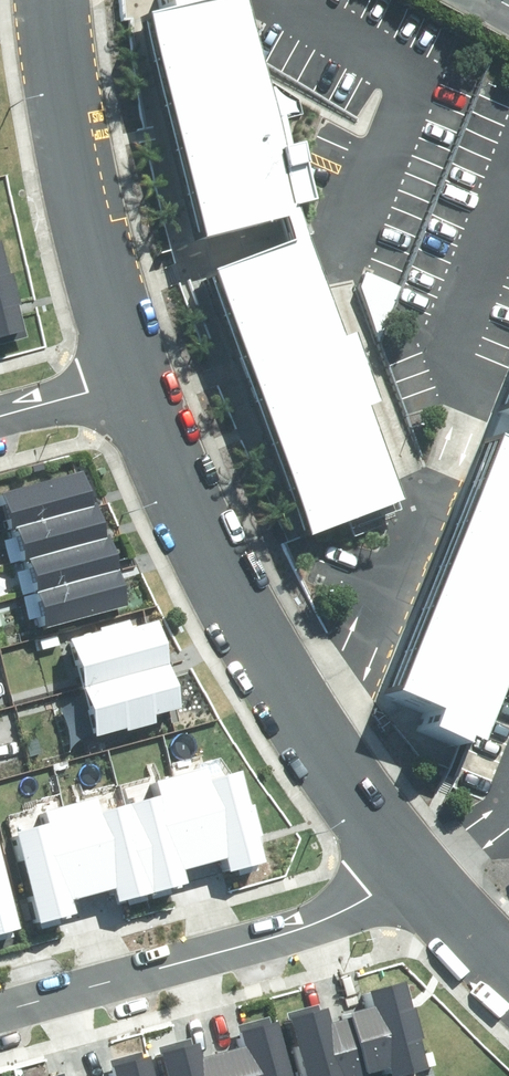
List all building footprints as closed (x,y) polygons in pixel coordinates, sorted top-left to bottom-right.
[(201,275),(298,539),(399,507),(359,410),(368,408),(345,339),(333,343),(299,245),(289,208),(314,201),(295,118),(306,118),(267,85),(254,86),(236,0),(155,0),(160,16),(135,21),(191,242),(277,225),(281,245),(201,275)] [(27,331),(3,241),(0,241),(0,338),(27,331)] [(486,418),(508,427),(508,365),(486,418)] [(470,746),(508,653),(508,448),(484,437),(375,695),(430,718),(426,727),(470,746)] [(28,558),(47,626),(130,604),(112,535),(108,536),(99,503),(95,505),(86,472),(3,494),(12,527),(17,526),(26,558),(28,558)] [(72,640),(96,735),(127,727),(128,731),(159,724),(156,713),(182,706),(160,620),(134,627),(132,619),(101,626),(103,632),(72,640)] [(16,833),(41,924),(75,915),(72,901),(114,889),(118,903),(185,885),(181,871),(224,859),(228,874),(268,863),(242,771),(213,778),(210,766),(155,781),(159,796),(102,812),(98,798),(44,812),(48,824),(16,833)] [(24,929),(0,842),(0,936),(24,929)] [(406,981),(370,991),(374,1006),(352,1012),(354,1018),(369,1074),(384,1070),(386,1075),(392,1074),(393,1075),(410,1075),(430,1070),(421,1039),(425,1038),(416,1006),(414,1007),(406,981)] [(354,1018),(333,1024),(329,1009),(320,1011),(319,1005),(288,1013),(306,1075),(370,1075),(369,1074),(354,1018)] [(274,1015),(239,1025),(245,1047),(206,1058),(200,1037),(162,1048),(170,1075),(292,1075),(274,1015)] [(144,1049),(109,1059),(114,1075),(152,1075),(144,1049)]
